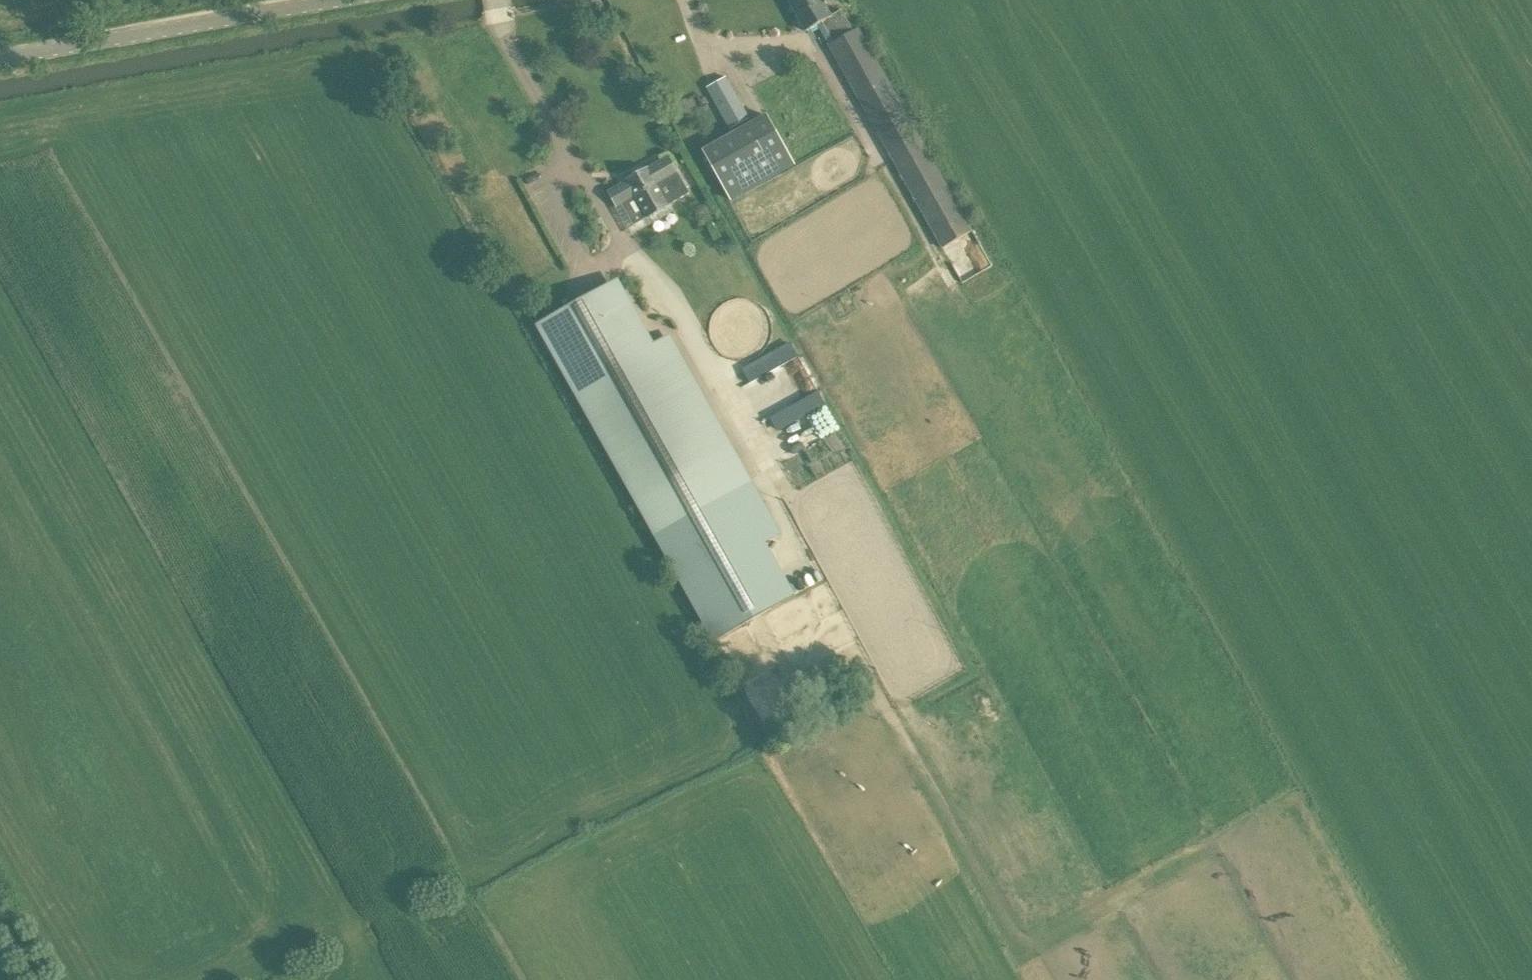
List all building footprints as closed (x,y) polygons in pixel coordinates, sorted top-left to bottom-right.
[(806,31),(822,23),(833,41),(828,44),(941,247),(972,229),(858,28),(853,30),(841,9),(831,15),(822,0),(789,0),(806,31)] [(725,76),(708,87),(732,132),(743,126),(741,122),(749,118),(725,76)] [(732,132),(702,150),(731,201),(795,165),(766,113),(743,126),(732,132)] [(607,191),(616,207),(622,204),(633,224),(647,217),(668,204),(669,205),(690,193),(668,155),(645,169),(642,164),(630,170),(633,176),(607,191)] [(987,273),(987,255),(956,255),(956,273),(987,273)] [(614,281),(539,323),(717,637),(791,595),(614,281)] [(798,356),(790,342),(741,369),(750,383),(798,356)] [(769,417),(777,432),(826,405),(817,390),(769,417)]
